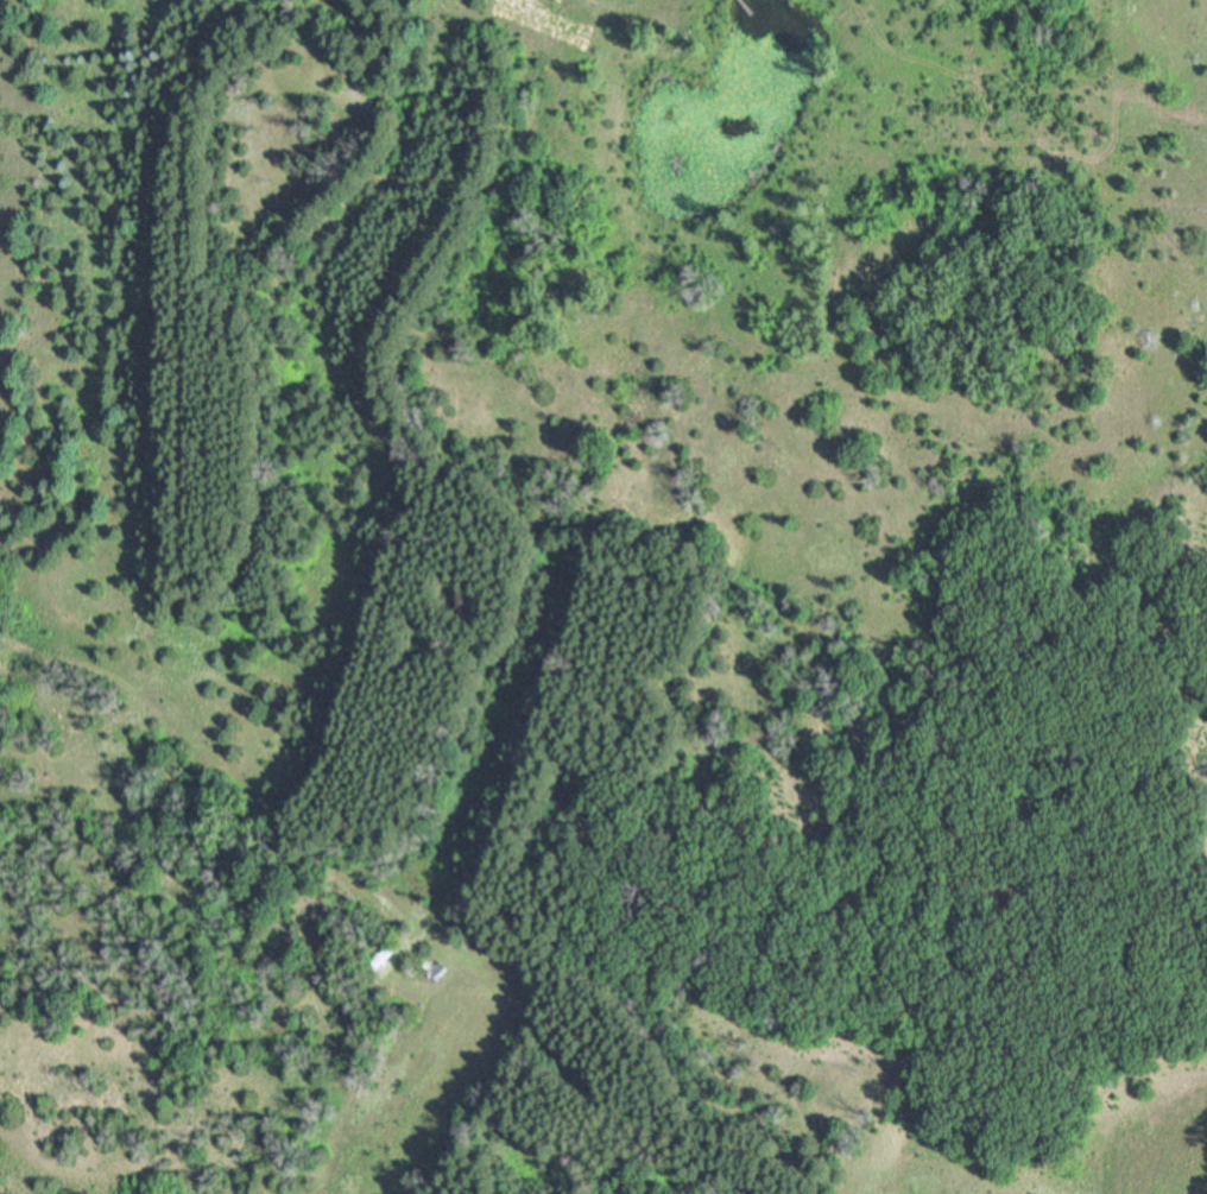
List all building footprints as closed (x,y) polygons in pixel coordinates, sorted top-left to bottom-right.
[(370,959),(374,967),(391,958),(387,950),(370,959)]
